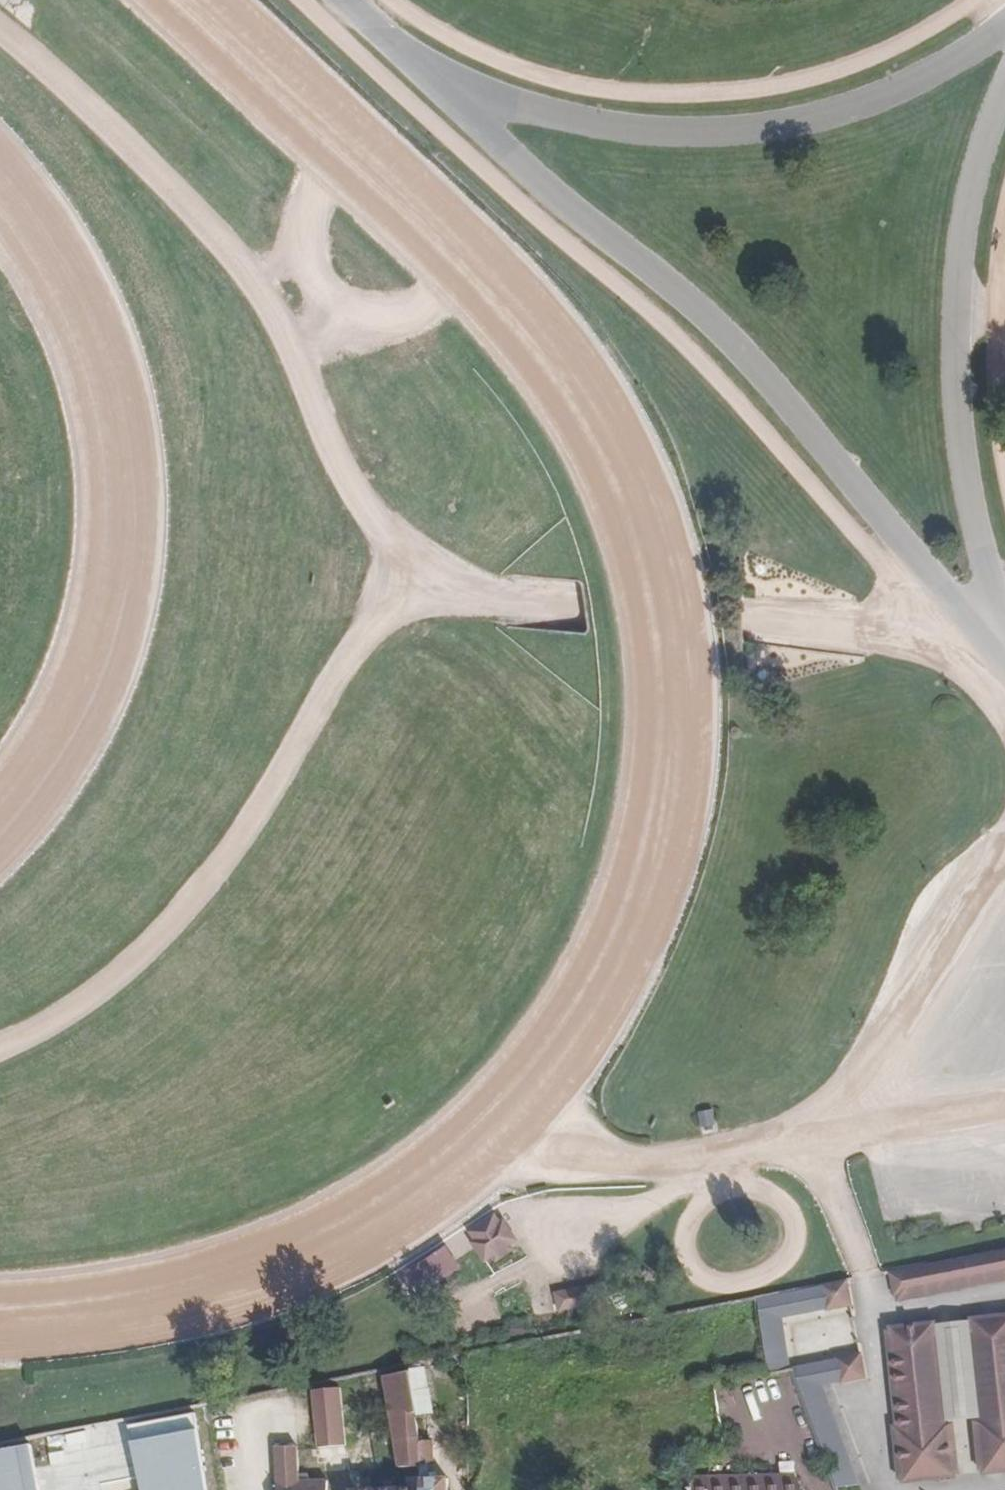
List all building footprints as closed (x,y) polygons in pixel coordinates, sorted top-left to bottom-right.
[(701,1128),(717,1126),(715,1107),(699,1109),(701,1128)] [(486,1261),(517,1240),(504,1222),(500,1224),(477,1240),(473,1243),(486,1261)] [(436,1286),(466,1269),(452,1246),(422,1263),(436,1286)] [(895,1297),(927,1291),(1004,1276),(1004,1251),(891,1272),(895,1297)] [(759,1304),(754,1305),(765,1374),(784,1370),(777,1330),(773,1331),(772,1326),(846,1312),(842,1289),(759,1304)] [(893,1326),(903,1445),(899,1446),(901,1476),(950,1472),(948,1442),(981,1439),(983,1469),(1004,1467),(1004,1317),(893,1326)] [(855,1357),(790,1369),(821,1444),(838,1487),(864,1482),(817,1387),(858,1378),(855,1357)] [(421,1369),(407,1371),(415,1417),(435,1413),(431,1390),(424,1391),(421,1369)] [(419,1440),(415,1417),(411,1392),(408,1374),(384,1378),(399,1466),(409,1466),(409,1486),(352,1488),(353,1489),(424,1489),(419,1440)] [(336,1388),(314,1390),(321,1448),(344,1445),(336,1388)] [(129,1430),(142,1489),(208,1489),(195,1418),(129,1430)] [(424,1489),(449,1489),(448,1478),(430,1478),(429,1464),(436,1463),(434,1439),(419,1440),(424,1489)] [(329,1480),(301,1481),(299,1445),(277,1446),(279,1489),(329,1489),(329,1480)] [(31,1449),(0,1455),(0,1489),(39,1489),(31,1449)] [(697,1489),(808,1489),(798,1474),(697,1477),(697,1489)]
